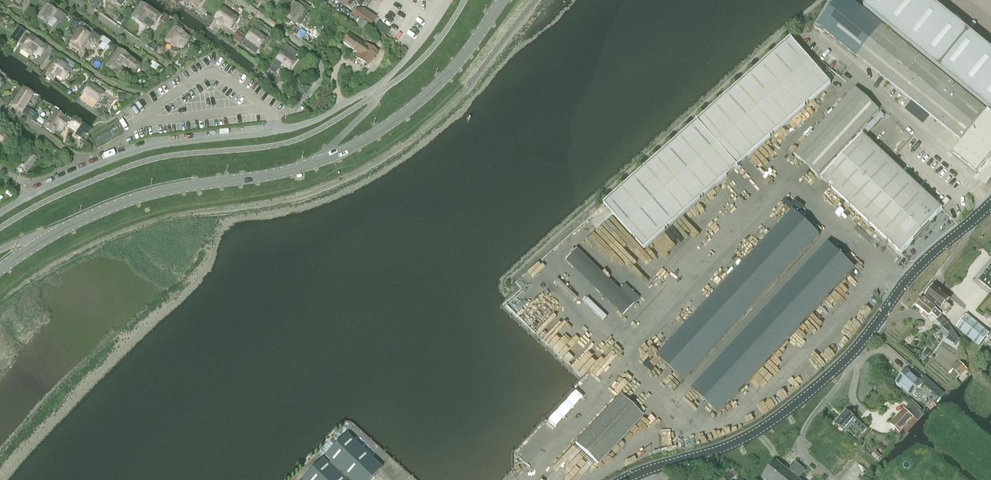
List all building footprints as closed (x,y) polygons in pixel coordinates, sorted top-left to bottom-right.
[(179,4),(185,9),(191,0),(198,6),(202,0),(182,0),(179,4)] [(337,1),(336,2),(345,8),(346,7),(351,11),(356,4),(357,5),(359,2),(358,1),(359,0),(335,0),(337,1)] [(837,40),(862,9),(851,0),(837,0),(815,28),(822,33),(824,30),(837,40)] [(930,0),(870,0),(863,8),(900,38),(900,37),(930,0)] [(939,69),(969,32),(930,0),(900,37),(939,69)] [(55,11),(51,8),(53,4),(49,2),(47,5),(37,18),(47,25),(52,17),(59,22),(64,16),(56,10),(55,11)] [(307,13),(310,9),(300,2),(297,6),(294,4),(285,17),(295,24),(304,11),(307,13)] [(156,22),(160,16),(151,10),(151,11),(141,4),(132,17),(142,24),(147,16),(156,22)] [(215,18),(228,27),(235,17),(222,8),(215,18)] [(353,14),(361,19),(369,25),(370,26),(371,25),(375,19),(363,12),(365,10),(357,9),(353,14)] [(862,9),(837,40),(856,56),(881,25),(862,9)] [(361,19),(353,30),(362,35),(369,25),(361,19)] [(174,27),(165,41),(175,47),(176,46),(183,50),(190,38),(181,32),(183,29),(175,23),(173,26),(174,27)] [(386,36),(389,31),(378,23),(374,27),(386,36)] [(881,25),(856,56),(887,82),(894,73),(912,50),(881,25)] [(89,36),(81,30),(80,29),(71,42),(81,49),(88,38),(97,42),(100,37),(92,31),(89,36)] [(255,54),(266,39),(253,30),(242,44),(255,54)] [(969,32),(939,69),(990,112),(990,50),(969,32)] [(33,53),(41,59),(48,48),(30,35),(29,38),(27,37),(26,39),(24,38),(17,48),(30,57),(33,53)] [(367,66),(377,53),(365,44),(364,45),(350,35),(344,43),(358,53),(355,57),(367,66)] [(644,250),(830,84),(791,39),(604,205),(644,250)] [(296,61),(288,55),(290,51),(286,48),(272,66),(277,70),(281,64),(289,70),(296,61)] [(134,73),(137,69),(140,65),(119,50),(106,67),(116,74),(123,65),(134,73)] [(894,73),(887,82),(903,94),(928,63),(912,50),(894,73)] [(70,70),(63,65),(57,61),(50,71),(49,70),(45,76),(50,79),(54,74),(63,80),(70,70)] [(986,110),(928,63),(903,94),(961,141),(986,110)] [(93,110),(97,103),(104,94),(91,84),(81,99),(79,97),(77,100),(79,101),(79,100),(84,103),(93,110)] [(30,100),(33,95),(34,95),(24,88),(20,94),(11,107),(21,114),(30,100)] [(855,89),(794,154),(817,176),(879,110),(855,89)] [(953,155),(977,174),(990,156),(990,114),(988,111),(953,155)] [(69,123),(65,121),(67,117),(59,112),(55,117),(53,115),(44,128),(54,135),(60,127),(64,129),(69,123)] [(5,134),(4,136),(0,134),(0,144),(5,147),(8,149),(13,140),(5,134)] [(901,254),(942,210),(863,135),(821,179),(901,254)] [(36,160),(41,153),(31,146),(27,153),(18,166),(28,173),(37,160),(36,160)] [(943,208),(950,201),(946,198),(940,204),(943,208)] [(657,357),(683,382),(689,375),(819,235),(793,211),(657,357)] [(557,255),(622,318),(634,305),(568,243),(557,255)] [(828,244),(692,390),(718,414),(854,268),(828,244)] [(979,281),(990,290),(990,266),(979,281)] [(929,292),(926,296),(945,313),(950,307),(946,304),(950,299),(934,286),(934,287),(932,287),(929,290),(929,292)] [(936,309),(922,297),(916,305),(924,312),(921,314),(927,319),(932,313),(937,318),(941,314),(936,309)] [(979,346),(989,334),(966,315),(956,327),(979,346)] [(960,338),(952,329),(946,339),(955,345),(960,338)] [(955,379),(959,375),(960,375),(965,369),(960,364),(950,374),(955,379)] [(922,384),(906,370),(896,382),(911,396),(922,384)] [(620,397),(575,445),(590,459),(597,466),(642,417),(620,397)] [(900,433),(914,418),(904,409),(890,424),(900,433)] [(846,410),(835,423),(845,432),(852,424),(863,434),(867,429),(846,410)] [(302,479),(371,479),(374,476),(382,469),(346,435),(325,457),(331,462),(328,465),(323,459),(302,479)] [(776,461),(762,478),(764,479),(799,479),(806,471),(804,470),(804,469),(796,462),(789,471),(776,461)]
